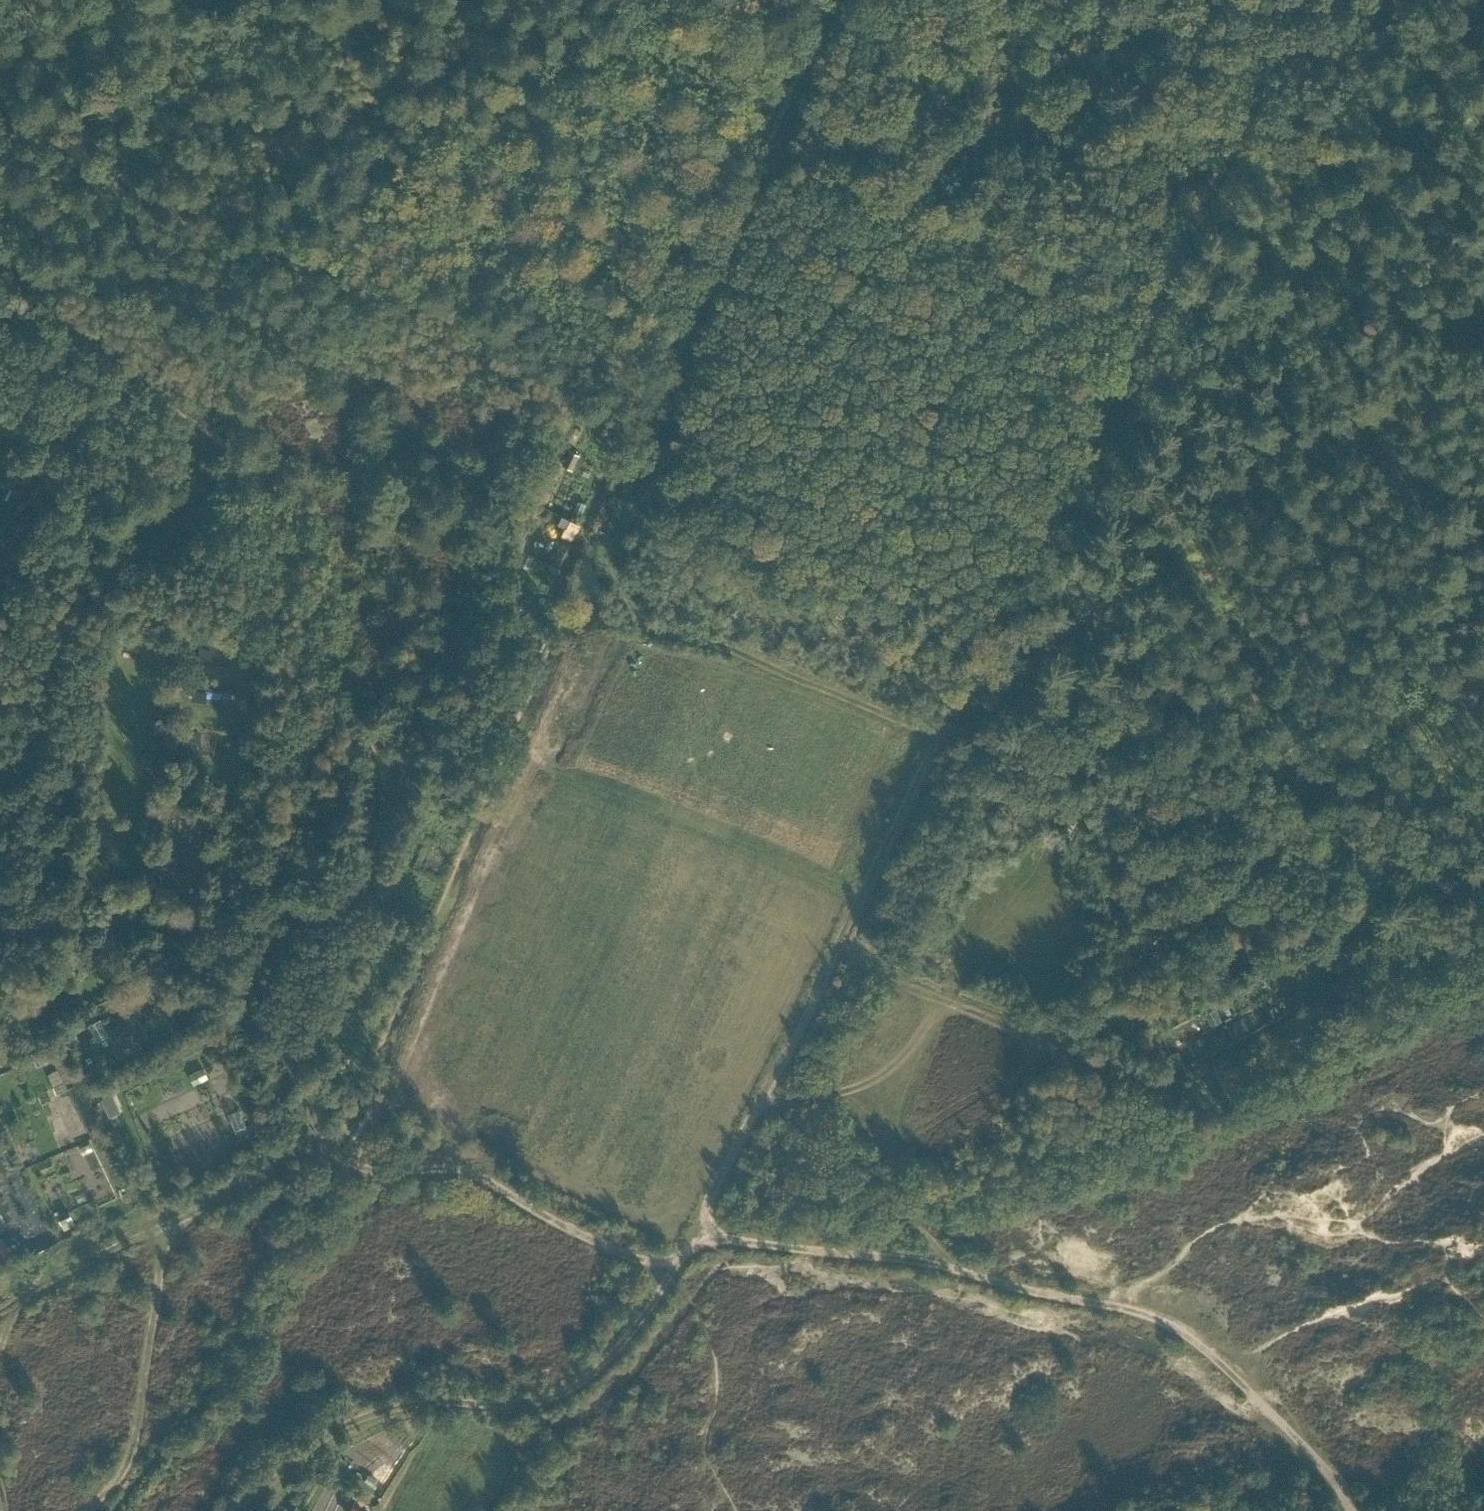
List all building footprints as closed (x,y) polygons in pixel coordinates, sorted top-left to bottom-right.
[(571,451),(564,466),(572,470),(580,455),(571,451)] [(203,649),(202,657),(210,658),(211,650),(203,649)] [(197,692),(196,700),(204,701),(205,693),(197,692)] [(190,731),(189,739),(197,740),(198,732),(190,731)] [(144,753),(142,766),(153,767),(155,754),(144,753)] [(175,806),(173,817),(189,819),(190,808),(175,806)] [(65,1083),(53,1088),(57,1095),(68,1091),(65,1083)] [(114,1095),(102,1100),(109,1115),(120,1110),(114,1095)] [(69,1212),(58,1217),(62,1224),(73,1219),(69,1212)] [(0,1248),(0,1259),(9,1256),(5,1246),(0,1248)] [(327,1466),(321,1477),(330,1482),(336,1471),(327,1466)]
